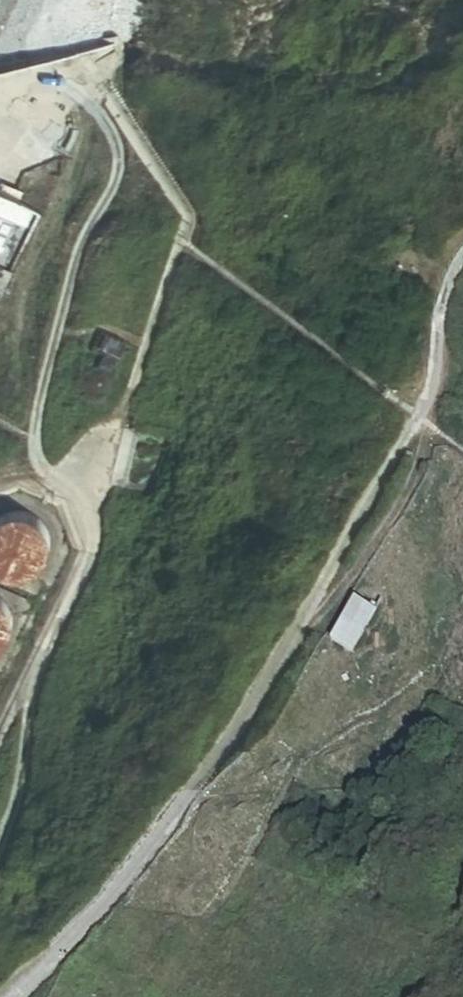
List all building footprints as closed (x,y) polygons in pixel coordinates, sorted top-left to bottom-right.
[(19,197),(0,186),(0,199),(14,206),(19,197)] [(30,232),(0,217),(0,294),(30,232)] [(97,366),(111,374),(120,357),(106,349),(97,366)] [(49,556),(51,538),(48,527),(41,517),(25,509),(13,509),(0,513),(0,570),(1,571),(17,576),(36,570),(49,556)] [(11,615),(6,603),(1,596),(0,596),(0,646),(9,634),(11,615)]
